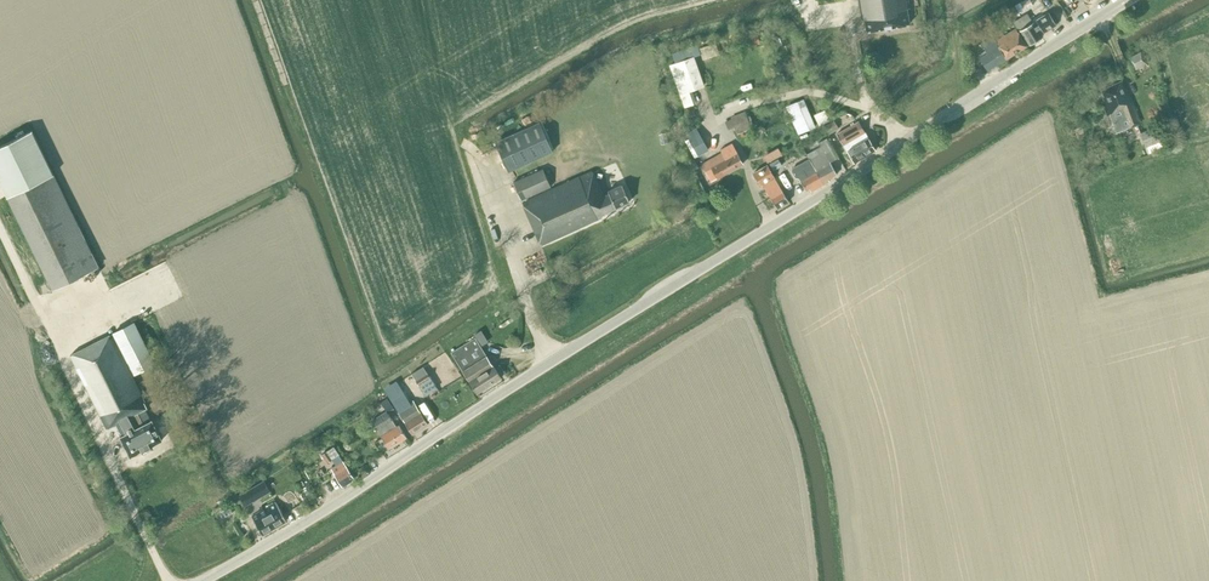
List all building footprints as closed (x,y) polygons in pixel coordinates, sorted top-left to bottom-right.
[(908,18),(906,9),(909,8),(907,0),(858,0),(861,20),(864,19),(866,31),(874,30),(901,26),(901,25),(909,24),(908,18)] [(1020,2),(1014,5),(1019,14),(1025,11),(1020,2)] [(1027,13),(1013,22),(1019,32),(1021,31),(1029,44),(1031,43),(1041,37),(1040,35),(1044,33),(1056,26),(1048,13),(1036,20),(1032,22),(1027,13)] [(987,71),(1026,46),(1015,28),(997,40),(996,38),(994,39),(992,37),(981,44),(986,53),(979,58),(987,71)] [(1135,69),(1145,63),(1140,53),(1129,58),(1135,69)] [(694,56),(669,65),(680,95),(704,86),(694,56)] [(1128,127),(1140,122),(1129,94),(1126,95),(1120,82),(1101,90),(1105,100),(1102,102),(1108,116),(1116,112),(1122,129),(1128,127)] [(815,127),(803,99),(791,104),(803,132),(815,127)] [(731,118),(737,135),(751,129),(745,112),(731,118)] [(839,129),(834,120),(824,127),(829,135),(839,129)] [(508,171),(552,151),(539,122),(495,142),(508,171)] [(853,163),(875,150),(858,122),(837,134),(843,145),(853,163)] [(1087,140),(1082,126),(1072,130),(1077,144),(1087,140)] [(1140,133),(1145,148),(1162,142),(1157,127),(1140,133)] [(53,174),(31,130),(0,145),(0,182),(52,289),(98,267),(53,174)] [(705,152),(694,132),(682,139),(693,158),(705,152)] [(829,162),(838,157),(826,138),(818,143),(820,147),(806,155),(809,159),(791,169),(791,172),(794,178),(798,178),(800,182),(806,191),(809,188),(811,191),(829,181),(828,180),(836,175),(829,162)] [(742,164),(731,145),(720,151),(722,153),(701,165),(711,182),(717,178),(718,179),(742,164)] [(778,149),(764,157),(768,164),(782,156),(778,149)] [(769,163),(773,171),(782,166),(778,158),(769,163)] [(774,178),(773,178),(766,166),(754,174),(760,186),(762,185),(777,208),(788,201),(774,178)] [(600,214),(629,202),(622,185),(607,191),(608,194),(603,196),(592,171),(528,199),(527,197),(550,187),(542,169),(513,182),(521,200),(523,198),(525,201),(522,202),(540,245),(601,217),(600,214)] [(118,343),(130,366),(134,374),(154,364),(133,323),(113,333),(114,337),(112,338),(111,334),(70,355),(107,429),(116,424),(122,435),(120,437),(130,456),(141,450),(142,451),(151,447),(150,446),(161,440),(151,420),(151,421),(145,409),(146,408),(144,404),(145,403),(116,345),(118,343)] [(477,394),(501,378),(476,339),(453,353),(456,357),(454,358),(477,394)] [(423,366),(412,374),(415,380),(427,372),(423,366)] [(427,372),(415,380),(419,385),(419,386),(431,378),(427,372)] [(431,378),(419,386),(426,396),(433,392),(438,389),(431,378)] [(409,403),(400,388),(397,383),(385,391),(412,434),(428,424),(413,401),(409,403)] [(389,448),(406,437),(399,425),(396,427),(388,413),(394,409),(388,398),(381,403),(386,411),(372,420),(381,436),(388,449),(389,448)] [(328,451),(321,455),(326,464),(333,459),(339,455),(334,447),(328,451)] [(354,479),(346,466),(345,466),(343,462),(331,469),(334,474),(342,486),(354,479)] [(245,505),(270,491),(263,481),(239,495),(245,505)] [(262,535),(286,521),(276,503),(263,510),(261,507),(258,509),(260,512),(251,517),(262,535)]
